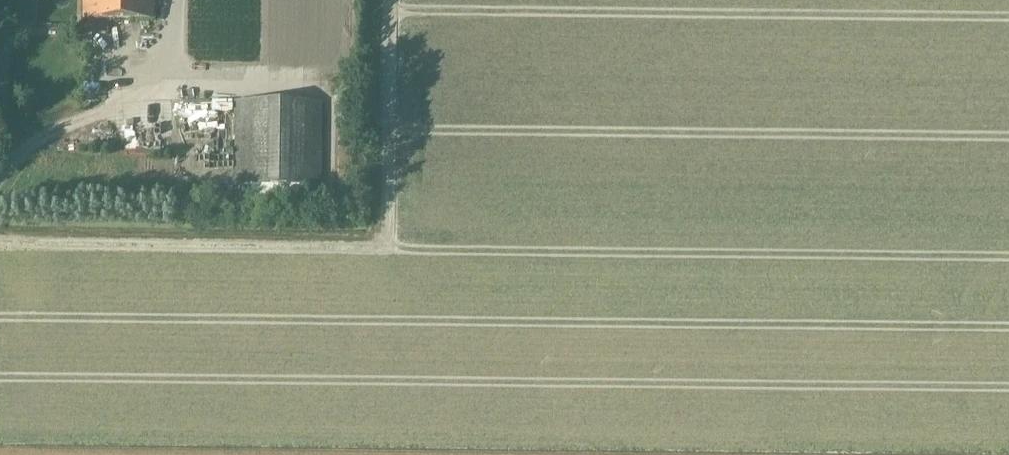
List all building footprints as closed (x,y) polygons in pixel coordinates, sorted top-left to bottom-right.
[(82,19),(153,19),(153,0),(82,0),(82,19)] [(235,100),(234,186),(320,187),(321,102),(235,100)]
